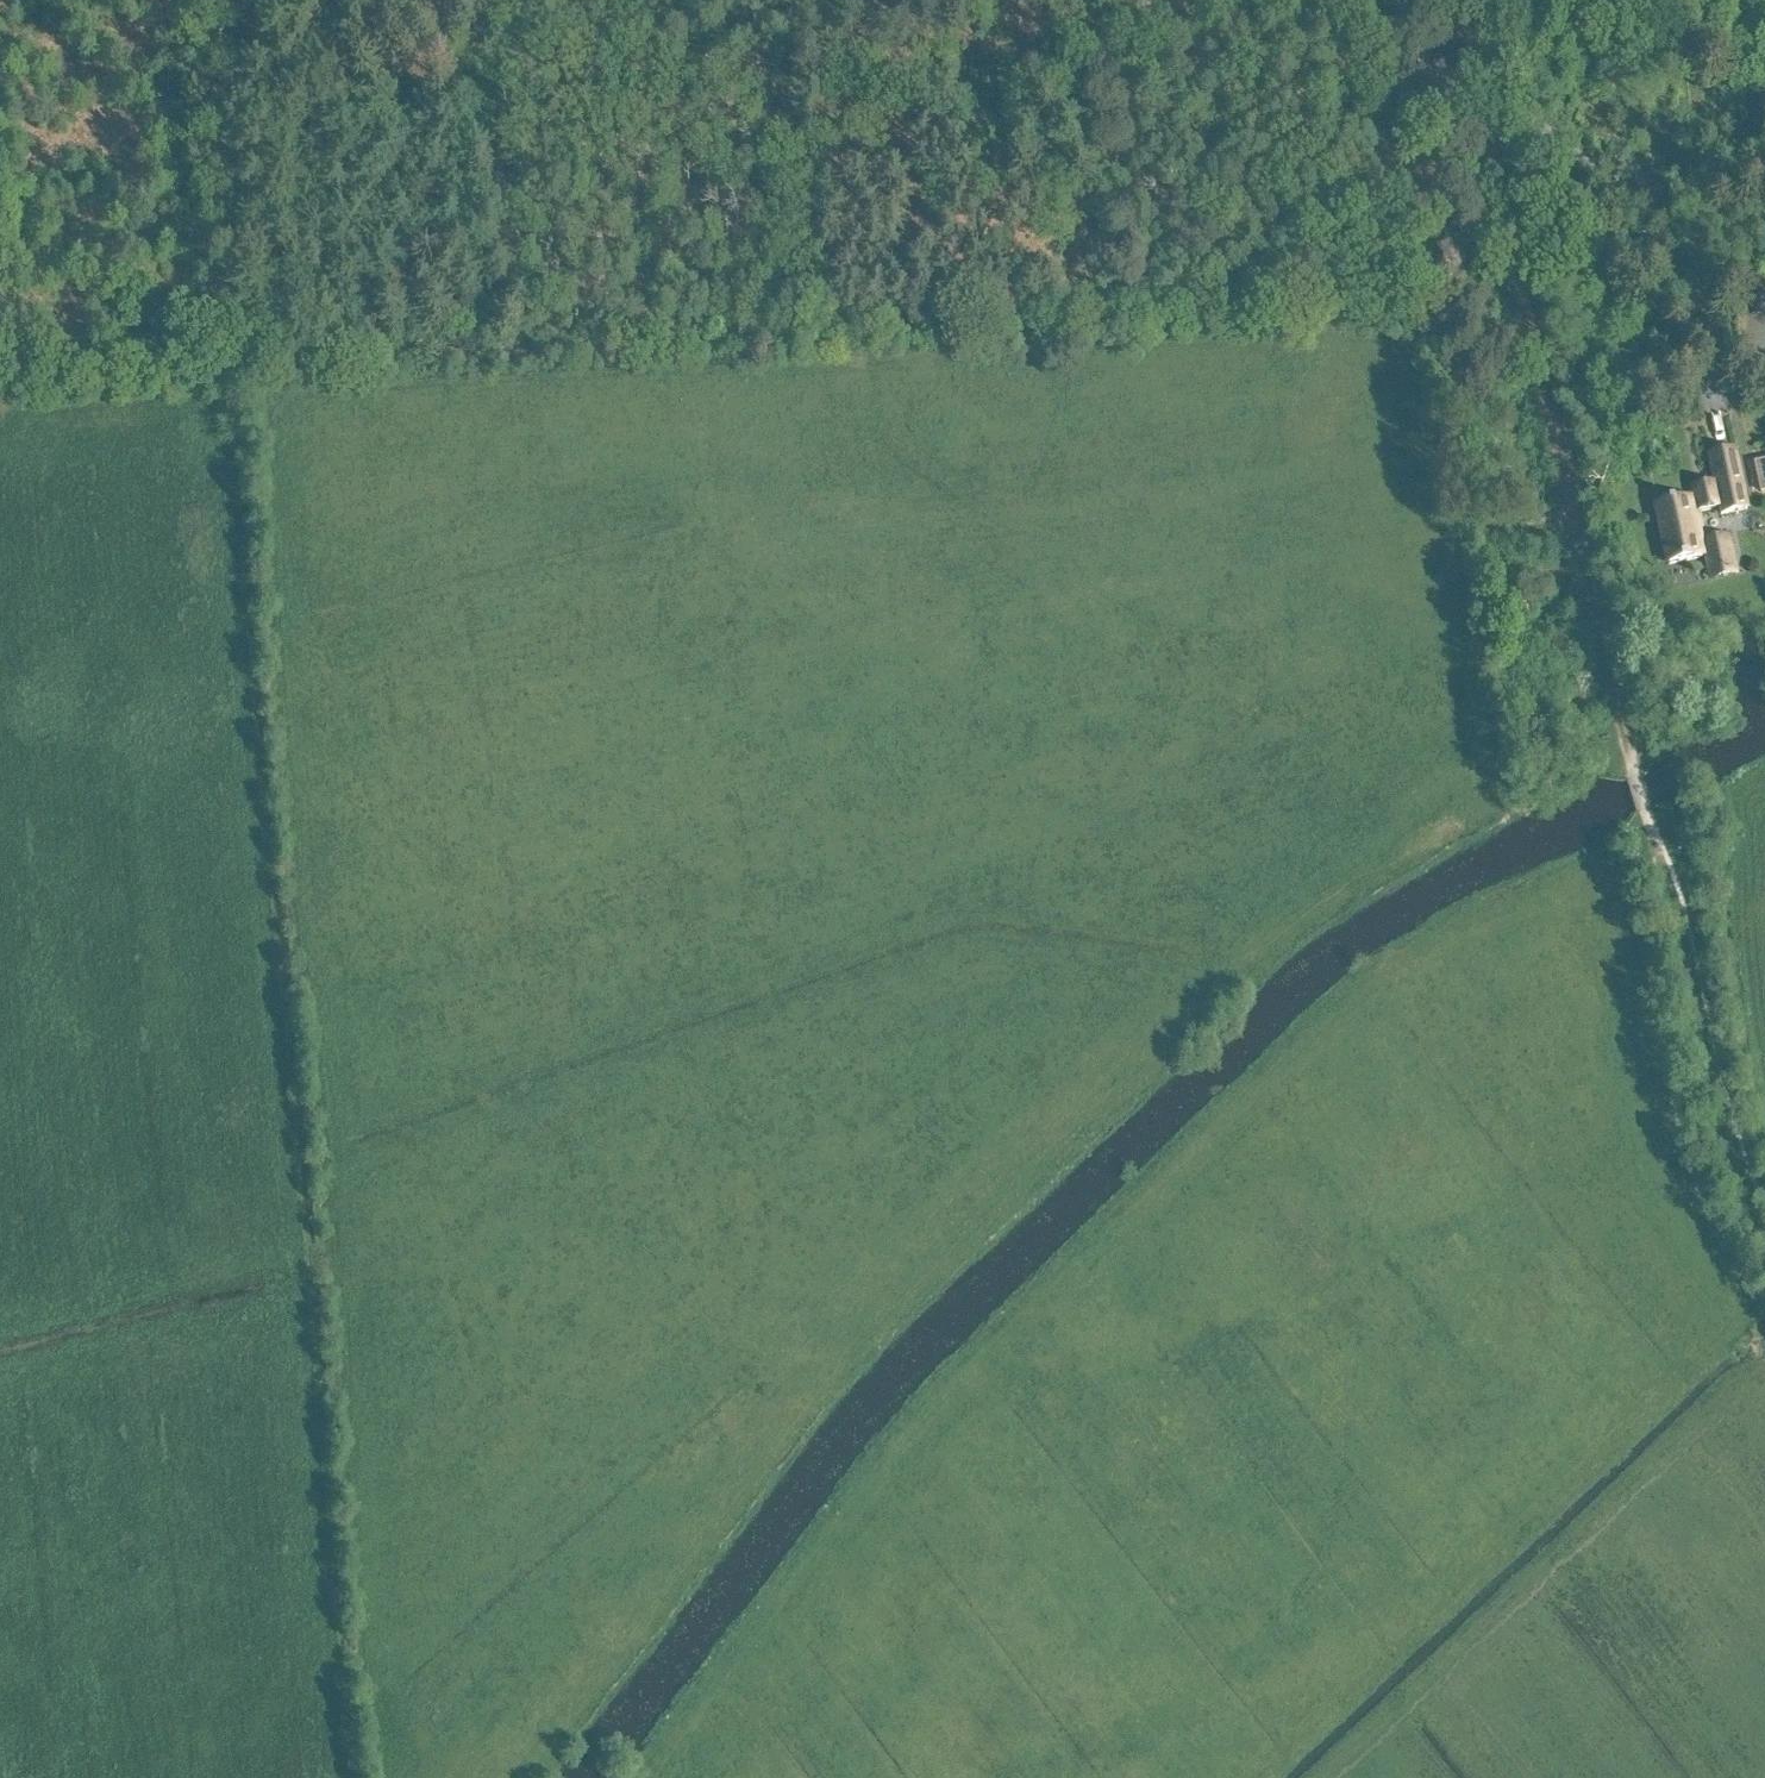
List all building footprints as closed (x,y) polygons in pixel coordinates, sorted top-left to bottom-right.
[(1746,510),(1733,451),(1708,456),(1714,485),(1691,490),(1693,499),(1655,506),(1668,566),(1704,558),(1708,577),(1734,572),(1727,538),(1703,543),(1696,513),(1719,509),(1720,516),(1746,510)]
